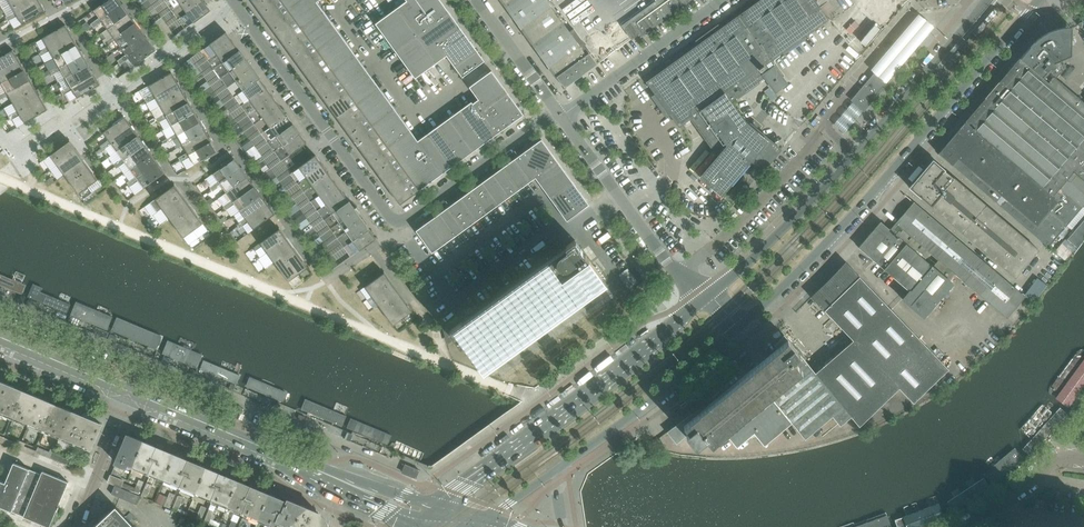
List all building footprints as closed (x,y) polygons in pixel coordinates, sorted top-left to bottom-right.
[(39,1),(38,0),(18,0),(10,4),(15,12),(6,17),(7,19),(39,1)] [(122,4),(119,0),(108,0),(94,10),(99,18),(86,27),(88,29),(92,26),(122,4)] [(204,2),(202,0),(187,0),(181,4),(187,13),(204,2)] [(271,0),(251,0),(258,9),(271,0)] [(285,5),(281,0),(271,0),(258,9),(264,16),(266,19),(285,5)] [(315,0),(281,0),(285,5),(292,15),(299,24),(302,28),(324,12),(317,2),(315,0)] [(440,0),(406,0),(406,1),(397,8),(416,36),(449,12),(440,0)] [(546,0),(500,0),(519,25),(541,56),(556,77),(557,77),(565,88),(572,82),(597,64),(590,54),(591,53),(588,50),(589,49),(586,45),(585,45),(574,29),(569,32),(546,0)] [(691,0),(657,0),(622,25),(624,28),(632,23),(639,33),(641,36),(675,11),(691,0)] [(828,19),(814,0),(761,0),(754,5),(716,33),(725,46),(734,40),(746,56),(742,59),(752,74),(753,73),(759,82),(765,78),(775,92),(787,83),(770,60),(828,19)] [(867,9),(866,11),(885,27),(909,0),(861,0),(867,9)] [(22,24),(45,11),(39,1),(7,19),(8,22),(17,16),(22,24)] [(194,23),(210,11),(204,2),(187,13),(194,23)] [(107,29),(129,14),(122,4),(92,26),(93,28),(102,22),(107,29)] [(273,29),(292,15),(285,5),(266,19),(273,29)] [(416,36),(397,8),(375,24),(395,51),(416,36)] [(340,34),(324,12),(302,28),(306,34),(313,44),(317,50),(340,34)] [(438,45),(461,28),(449,12),(416,36),(436,63),(446,56),(438,45)] [(919,13),(870,69),(886,82),(934,26),(919,13)] [(105,45),(135,23),(129,14),(107,29),(112,36),(104,43),(105,45)] [(280,38),(299,24),(292,15),(273,29),(280,38)] [(121,47),(142,32),(135,23),(105,45),(107,47),(116,40),(121,47)] [(639,33),(632,23),(624,28),(624,29),(632,39),(639,33)] [(287,48),(306,34),(302,28),(299,24),(280,38),(287,48)] [(39,54),(71,35),(65,25),(42,38),(47,46),(38,52),(39,54)] [(1056,79),(1063,70),(1059,61),(1070,56),(1071,56),(1072,27),(1065,27),(1058,29),(1052,31),(1046,33),(1040,37),(1035,41),(1032,45),(1020,58),(938,154),(1048,247),(1049,247),(1083,206),(1083,103),(1056,79)] [(476,50),(461,28),(438,45),(446,56),(454,66),(476,50)] [(119,63),(149,41),(142,32),(121,47),(126,55),(117,61),(119,63)] [(217,54),(233,42),(226,32),(209,44),(217,54)] [(781,150),(759,131),(750,124),(749,125),(746,122),(731,102),(737,98),(731,89),(752,74),(742,59),(746,56),(734,40),(725,46),(716,33),(647,82),(656,94),(671,115),(679,126),(691,118),(714,151),(715,150),(720,154),(700,177),(721,195),(751,161),(763,171),(781,150)] [(294,58),(313,44),(306,34),(287,48),(294,58)] [(355,55),(340,34),(317,50),(320,54),(327,63),(333,71),(355,55)] [(54,58),(77,45),(71,35),(39,54),(40,56),(50,51),(54,58)] [(436,63),(416,36),(395,51),(415,79),(436,63)] [(134,66),(156,51),(149,41),(119,63),(120,65),(129,59),(134,66)] [(223,63),(240,51),(233,42),(217,54),(223,63)] [(301,68),(320,54),(317,50),(313,44),(294,58),(301,68)] [(51,74),(83,55),(77,45),(54,58),(58,66),(49,71),(51,74)] [(19,60),(13,50),(0,57),(0,71),(19,60)] [(462,77),(481,63),(484,61),(476,50),(454,66),(462,77)] [(230,72),(246,60),(240,51),(223,63),(230,72)] [(308,77),(327,63),(320,54),(301,68),(308,77)] [(65,78),(88,65),(83,55),(51,74),(52,76),(61,70),(65,78)] [(379,88),(355,55),(333,71),(334,73),(341,83),(348,92),(355,102),(357,104),(379,88)] [(24,70),(19,60),(0,71),(0,81),(2,84),(24,70)] [(237,81),(253,70),(246,60),(230,72),(237,81)] [(334,73),(333,71),(327,63),(308,77),(315,87),(334,73)] [(62,93),(94,75),(88,65),(65,78),(70,86),(61,91),(62,93)] [(30,80),(24,70),(2,84),(6,91),(0,95),(0,98),(30,80)] [(243,91),(260,79),(253,70),(237,81),(243,91)] [(876,96),(890,80),(878,70),(864,86),(852,100),(864,110),(876,96)] [(507,92),(492,71),(469,87),(478,100),(485,109),(507,92)] [(149,86),(140,91),(144,99),(145,101),(177,83),(171,72),(149,86)] [(322,97),(341,83),(334,73),(315,87),(322,97)] [(77,98),(100,85),(94,75),(62,93),(63,95),(72,90),(77,98)] [(250,100),(266,88),(260,79),(243,91),(250,100)] [(36,90),(30,80),(0,98),(0,101),(9,96),(13,103),(36,90)] [(177,83),(145,101),(147,103),(151,111),(160,106),(183,93),(177,83)] [(329,106),(348,92),(341,83),(322,97),(329,106)] [(257,109),(273,97),(266,88),(250,100),(257,109)] [(395,109),(379,88),(357,104),(363,112),(370,122),(372,125),(395,109)] [(775,99),(772,95),(773,94),(769,88),(765,92),(769,98),(772,101),(775,99)] [(9,118),(41,100),(36,90),(13,103),(17,111),(8,116),(9,118)] [(336,116),(355,102),(348,92),(329,106),(336,116)] [(523,115),(508,93),(507,92),(485,109),(478,100),(473,103),(496,135),(523,115)] [(160,106),(151,111),(156,119),(157,121),(189,102),(183,93),(160,106)] [(263,118),(280,106),(273,97),(257,109),(263,118)] [(25,123),(47,110),(41,100),(9,118),(11,121),(20,115),(25,123)] [(157,121),(152,124),(153,126),(158,123),(167,118),(171,125),(194,112),(189,102),(157,121)] [(363,112),(357,104),(355,102),(336,116),(343,126),(363,112)] [(496,135),(473,103),(472,102),(460,110),(484,144),(496,135)] [(270,127),(286,115),(280,106),(263,118),(270,127)] [(410,131),(395,109),(372,125),(377,131),(384,141),(388,147),(410,131)] [(484,144),(460,110),(449,118),(473,151),(484,144)] [(171,125),(162,130),(167,138),(168,140),(200,122),(194,112),(171,125)] [(350,136),(370,122),(363,112),(343,126),(350,136)] [(277,137),(293,125),(286,115),(270,127),(277,137)] [(108,140),(100,146),(102,148),(131,126),(124,117),(103,132),(108,140)] [(473,151),(449,118),(438,126),(462,159),(473,151)] [(200,122),(168,140),(169,142),(173,140),(178,148),(183,145),(206,132),(200,122)] [(357,145),(377,131),(372,125),(370,122),(350,136),(357,145)] [(283,146),(300,134),(293,125),(277,137),(283,146)] [(131,126),(102,148),(103,150),(111,144),(117,151),(138,136),(131,126)] [(462,159),(438,126),(427,134),(451,167),(462,159)] [(364,155),(384,141),(377,131),(357,145),(364,155)] [(441,174),(418,141),(410,131),(388,147),(391,151),(398,160),(405,170),(412,180),(419,190),(441,174)] [(187,153),(178,158),(179,160),(211,142),(206,132),(183,145),(187,153)] [(290,155),(307,143),(300,134),(283,146),(290,155)] [(451,167),(427,134),(418,141),(441,174),(451,167)] [(110,156),(108,157),(115,167),(145,145),(138,136),(117,151),(110,156)] [(557,162),(541,140),(513,160),(529,183),(535,178),(557,162)] [(70,141),(50,155),(57,165),(77,151),(70,141)] [(371,165),(391,151),(388,147),(384,141),(364,155),(371,165)] [(211,142),(179,160),(181,162),(184,161),(188,169),(195,165),(205,159),(217,152),(211,142)] [(145,145),(115,167),(116,169),(119,167),(125,162),(130,170),(151,154),(145,145)] [(77,151),(57,165),(64,174),(74,167),(83,160),(77,151)] [(379,174),(398,160),(391,151),(371,165),(379,174)] [(130,170),(124,174),(129,181),(127,183),(128,185),(158,163),(151,154),(130,170)] [(306,177),(323,165),(315,155),(299,167),(306,177)] [(213,174),(204,180),(210,188),(209,188),(211,190),(241,168),(234,158),(222,167),(213,174)] [(74,167),(64,174),(64,175),(69,181),(76,190),(72,193),(74,197),(76,199),(80,196),(83,200),(102,186),(98,181),(98,180),(93,173),(88,167),(83,160),(74,167)] [(386,184),(405,170),(398,160),(379,174),(386,184)] [(529,183),(513,160),(502,168),(518,190),(529,183)] [(1038,250),(934,161),(933,160),(910,188),(1015,277),(1038,250)] [(573,183),(557,162),(535,178),(551,199),(573,183)] [(158,163),(128,185),(130,187),(138,181),(144,188),(165,173),(158,163)] [(313,186),(329,174),(323,165),(306,177),(313,186)] [(241,168),(211,190),(213,192),(221,186),(226,193),(248,177),(241,168)] [(518,190),(502,168),(491,176),(508,198),(518,190)] [(393,194),(412,180),(405,170),(386,184),(393,194)] [(320,195),(336,183),(329,174),(313,186),(320,195)] [(508,198),(491,176),(481,184),(497,206),(508,198)] [(226,193),(218,199),(223,206),(224,208),(254,186),(248,177),(226,193)] [(400,205),(419,190),(412,180),(393,194),(400,205)] [(326,205),(343,193),(336,183),(320,195),(326,205)] [(589,205),(573,183),(551,199),(567,221),(589,205)] [(497,206),(481,184),(470,192),(486,214),(497,206)] [(146,206),(144,207),(151,216),(153,215),(157,213),(157,212),(162,209),(181,195),(174,185),(155,199),(150,203),(146,206)] [(254,186),(224,208),(226,210),(231,217),(233,215),(239,211),(261,196),(254,186)] [(486,214),(470,192),(459,199),(475,222),(486,214)] [(333,214),(349,202),(343,193),(326,205),(333,214)] [(157,213),(153,215),(160,225),(162,223),(169,218),(178,212),(188,204),(181,195),(162,209),(157,212),(157,213)] [(239,211),(233,215),(239,223),(236,225),(238,227),(268,205),(261,196),(239,211)] [(475,222),(459,199),(448,207),(464,230),(475,222)] [(340,223),(356,211),(349,202),(333,214),(340,223)] [(1025,297),(914,203),(901,218),(890,230),(949,280),(955,274),(1007,318),(1025,297)] [(178,212),(169,218),(173,224),(183,238),(193,231),(203,224),(198,218),(193,210),(188,204),(178,212)] [(268,205),(238,227),(239,229),(248,222),(253,230),(275,214),(268,205)] [(464,230),(448,207),(437,215),(454,237),(464,230)] [(346,232),(363,220),(356,211),(340,223),(346,232)] [(454,237),(437,215),(427,223),(443,245),(454,237)] [(353,241),(369,229),(363,220),(346,232),(353,241)] [(949,280),(890,230),(881,222),(859,247),(874,260),(909,291),(902,299),(924,318),(953,283),(949,280)] [(443,245),(427,223),(416,231),(432,253),(443,245)] [(260,243),(253,248),(255,251),(260,258),(263,255),(286,239),(281,232),(279,229),(260,243)] [(360,251),(376,239),(369,229),(353,241),(360,251)] [(263,255),(260,258),(265,264),(267,267),(274,262),(293,248),(286,239),(263,255)] [(494,365),(596,291),(597,290),(598,291),(607,284),(575,240),(566,247),(567,248),(562,252),(558,255),(552,248),(545,251),(549,261),(525,279),(478,312),(474,315),(469,319),(464,323),(463,321),(450,330),(455,339),(456,339),(461,346),(464,344),(485,372),(494,366),(494,365)] [(293,248),(274,262),(278,268),(288,282),(298,275),(307,268),(303,262),(300,257),(298,254),(293,248)] [(949,369),(871,288),(846,262),(839,270),(832,277),(825,283),(811,297),(853,340),(830,360),(815,373),(851,417),(859,427),(902,391),(913,403),(949,369)] [(372,296),(391,282),(384,273),(365,287),(372,296)] [(22,296),(26,286),(21,283),(23,277),(15,274),(13,280),(0,274),(0,287),(22,296)] [(378,305),(398,291),(391,282),(372,296),(378,305)] [(34,283),(27,298),(67,314),(71,304),(41,292),(43,287),(34,283)] [(393,325),(412,311),(402,298),(383,312),(393,325)] [(33,308),(35,302),(28,299),(26,304),(26,305),(33,308)] [(76,302),(70,316),(107,331),(111,321),(113,316),(110,310),(98,306),(96,311),(76,302)] [(116,319),(110,333),(157,352),(161,342),(163,337),(116,319)] [(114,342),(116,337),(110,334),(108,339),(114,342)] [(851,417),(815,373),(784,335),(783,335),(785,338),(783,339),(782,338),(781,338),(780,339),(780,341),(780,342),(775,346),(775,345),(774,346),(777,349),(771,354),(705,409),(695,417),(693,413),(669,431),(667,432),(677,444),(687,435),(697,447),(707,439),(712,445),(716,442),(720,447),(730,438),(737,447),(754,433),(762,442),(764,445),(792,422),(805,439),(833,416),(840,426),(851,417)] [(162,354),(197,369),(203,356),(168,341),(162,354)] [(168,364),(170,359),(164,356),(161,362),(168,364)] [(199,370),(237,386),(241,375),(203,360),(199,370)] [(1069,409),(1083,388),(1083,360),(1055,398),(1069,409)] [(248,378),(243,388),(281,404),(285,394),(248,378)] [(39,398),(8,385),(0,404),(0,411),(13,416),(29,423),(39,398)] [(60,436),(70,411),(39,398),(29,423),(44,429),(60,436)] [(304,399),(298,411),(340,429),(345,416),(304,399)] [(238,420),(243,409),(225,401),(220,412),(225,414),(238,420)] [(1030,456),(1067,416),(1059,408),(1053,414),(1043,404),(1020,429),(1031,439),(1022,449),(1030,456)] [(90,449),(101,424),(100,424),(70,411),(60,436),(80,445),(90,449)] [(350,421),(345,431),(386,448),(390,439),(356,423),(350,421)] [(149,471),(159,448),(127,435),(116,463),(126,467),(126,468),(132,470),(134,465),(149,471)] [(181,485),(190,461),(159,448),(149,471),(181,485)] [(995,488),(1026,461),(1016,450),(1011,455),(1005,449),(987,466),(991,471),(986,476),(995,488)] [(70,461),(68,466),(81,472),(84,465),(71,460),(70,461)] [(212,498),(222,475),(190,461),(181,485),(212,498)] [(68,482),(42,472),(41,475),(13,463),(5,483),(0,481),(0,507),(48,526),(50,526),(68,482)] [(416,478),(419,471),(419,470),(406,465),(403,473),(416,478)] [(120,479),(123,473),(113,469),(111,475),(120,479)] [(120,479),(111,475),(110,475),(107,483),(115,486),(121,489),(121,488),(123,483),(124,481),(120,479)] [(243,511),(253,488),(222,475),(212,498),(243,511)] [(138,496),(121,489),(115,486),(111,495),(136,505),(140,496),(138,496)] [(277,521),(285,501),(253,488),(243,511),(275,524),(277,521)] [(318,513),(288,500),(287,502),(285,501),(277,521),(290,526),(291,523),(298,526),(319,526),(318,513)] [(897,526),(923,526),(945,518),(938,504),(919,511),(916,504),(903,508),(906,516),(895,521),(897,526)] [(116,507),(94,526),(135,526),(116,507)] [(197,516),(198,513),(189,509),(186,516),(195,520),(196,520),(197,516)] [(886,515),(856,526),(890,526),(886,515)]
